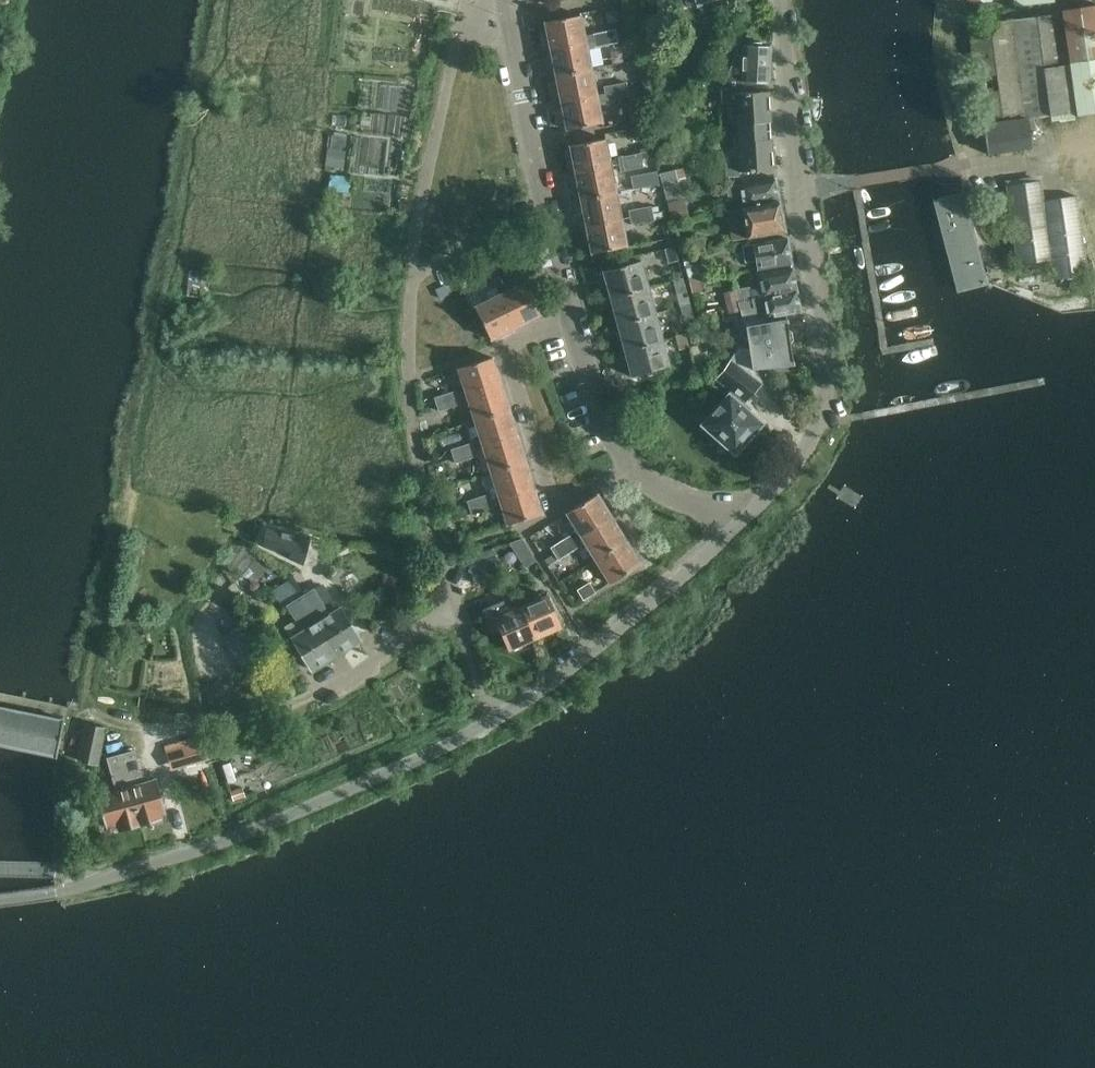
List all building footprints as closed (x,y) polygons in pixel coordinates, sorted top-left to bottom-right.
[(1075,112),(1076,115),(1094,112),(1094,5),(1060,10),(1060,12),(1075,112)] [(1075,112),(1060,12),(968,25),(982,125),(1033,118),(1075,112)] [(580,15),(544,22),(549,49),(617,35),(615,28),(593,33),(589,13),(580,15)] [(664,41),(658,18),(644,22),(650,45),(664,41)] [(623,27),(615,28),(617,35),(625,34),(623,27)] [(625,34),(617,35),(618,43),(626,41),(625,34)] [(617,35),(549,49),(555,75),(591,68),(587,49),(618,43),(617,35)] [(735,55),(721,87),(734,88),(734,86),(761,85),(761,82),(768,82),(770,46),(762,46),(751,45),(742,45),(742,55),(735,55)] [(591,68),(555,75),(560,102),(596,95),(596,94),(591,68)] [(626,82),(603,86),(604,93),(627,89),(626,82)] [(734,88),(721,87),(720,89),(721,103),(733,102),(734,115),(739,114),(740,132),(770,130),(770,122),(768,91),(758,92),(757,87),(761,86),(761,85),(734,86),(734,88)] [(596,95),(560,102),(565,129),(602,122),(598,105),(607,103),(606,100),(629,96),(627,89),(604,93),(596,94),(596,95)] [(1038,145),(1033,118),(982,125),(987,154),(1031,147),(1038,145)] [(771,139),(770,130),(740,132),(741,149),(736,149),(737,162),(725,163),(725,176),(739,176),(739,170),(773,169),(771,139)] [(332,134),(330,148),(339,149),(344,145),(345,136),(332,134)] [(575,172),(610,165),(619,164),(642,160),(640,152),(617,157),(618,158),(609,160),(605,138),(569,145),(575,172)] [(327,148),(325,164),(342,167),(345,151),(327,148)] [(610,165),(575,172),(580,199),(616,192),(612,172),(620,170),(620,171),(643,167),(642,160),(619,164),(610,165)] [(677,169),(661,173),(658,174),(665,202),(667,202),(685,197),(687,196),(684,186),(680,187),(677,174),(677,169)] [(1006,185),(1018,265),(1050,260),(1053,280),(1087,275),(1075,195),(1043,200),(1040,180),(1039,175),(1005,180),(1006,185)] [(350,178),(332,177),(331,187),(335,193),(350,193),(350,178)] [(775,178),(739,184),(726,187),(728,199),(741,197),(742,202),(743,206),(743,207),(779,200),(775,178)] [(960,188),(936,194),(960,285),(983,279),(960,188)] [(616,192),(580,199),(585,226),(653,212),(651,205),(629,210),(628,206),(619,208),(616,192)] [(685,197),(667,202),(671,219),(689,215),(685,197)] [(743,206),(727,210),(733,241),(746,238),(785,231),(783,221),(779,200),(743,207),(743,206)] [(653,212),(585,226),(591,253),(626,246),(623,230),(631,229),(630,224),(644,222),(654,220),(653,212)] [(787,237),(752,244),(741,246),(744,262),(755,260),(756,270),(792,264),(787,237)] [(677,243),(679,251),(704,247),(704,238),(677,243)] [(664,249),(668,263),(678,260),(674,246),(664,249)] [(641,260),(602,271),(610,298),(649,288),(641,260)] [(492,262),(485,265),(496,287),(502,284),(492,262)] [(496,287),(485,266),(479,269),(489,290),(496,287)] [(793,268),(758,275),(760,287),(750,289),(749,286),(734,289),(737,301),(797,289),(793,268)] [(188,269),(186,296),(199,297),(202,270),(188,269)] [(676,294),(686,292),(683,277),(673,280),(676,294)] [(524,281),(499,294),(516,327),(540,315),(524,281)] [(649,288),(610,298),(616,324),(656,313),(649,288)] [(737,301),(734,289),(723,292),(728,313),(739,311),(737,301)] [(797,289),(737,301),(739,311),(740,314),(745,325),(758,323),(754,308),(764,305),(767,318),(801,311),(797,289)] [(499,294),(474,306),(491,340),(516,327),(499,294)] [(680,306),(683,320),(693,318),(690,303),(680,306)] [(656,313),(616,324),(624,350),(663,339),(656,313)] [(758,323),(745,325),(749,348),(790,342),(786,318),(758,323)] [(678,350),(689,347),(685,333),(675,335),(678,350)] [(663,339),(624,350),(631,376),(670,366),(663,339)] [(739,345),(729,360),(744,370),(748,372),(760,383),(762,382),(760,377),(757,368),(794,365),(790,342),(749,348),(739,345)] [(706,350),(693,354),(697,364),(710,359),(706,350)] [(493,357),(457,368),(465,394),(501,383),(493,357)] [(730,360),(716,378),(731,390),(729,393),(741,404),(761,384),(735,364),(730,360)] [(501,383),(465,394),(458,396),(436,404),(438,411),(459,404),(460,407),(469,404),(474,420),(509,409),(501,383)] [(434,397),(436,404),(458,396),(456,390),(434,397)] [(729,393),(701,424),(734,454),(750,436),(758,435),(761,431),(761,424),(762,422),(741,404),(729,393)] [(509,409),(474,420),(482,446),(517,435),(509,409)] [(517,435),(482,446),(490,472),(526,461),(517,435)] [(450,449),(452,456),(475,448),(472,442),(450,449)] [(475,448),(452,456),(455,463),(477,455),(475,448)] [(526,461),(490,472),(499,498),(534,487),(526,461)] [(534,487),(499,498),(507,524),(542,513),(534,487)] [(489,493),(466,500),(468,508),(491,500),(489,493)] [(597,493),(566,513),(580,536),(612,517),(597,493)] [(491,500),(468,508),(471,515),(493,507),(491,500)] [(612,517),(580,536),(595,560),(627,540),(612,517)] [(267,528),(263,546),(278,554),(279,549),(291,553),(307,557),(312,539),(267,528)] [(550,547),(554,553),(574,541),(570,535),(550,547)] [(521,539),(508,543),(524,568),(535,561),(521,539)] [(627,540),(595,560),(609,583),(641,563),(627,540)] [(574,541),(554,553),(558,560),(578,547),(574,541)] [(493,548),(465,556),(474,582),(487,578),(483,566),(498,561),(493,548)] [(288,578),(300,597),(313,589),(302,570),(288,578)] [(287,606),(302,630),(292,637),(312,670),(336,655),(315,622),(300,597),(299,598),(289,580),(272,590),(283,608),(287,606)] [(235,582),(228,587),(241,605),(248,600),(235,582)] [(589,582),(576,589),(582,600),(595,592),(589,582)] [(328,608),(336,605),(326,583),(318,586),(328,608)] [(300,597),(315,622),(336,655),(360,640),(339,607),(329,614),(313,589),(300,597)] [(546,594),(520,605),(535,639),(560,628),(546,594)] [(484,612),(482,613),(484,618),(485,618),(487,621),(496,617),(509,650),(535,639),(520,605),(516,596),(483,610),(484,612)] [(253,661),(234,629),(222,636),(241,669),(253,661)] [(55,756),(63,719),(62,718),(0,706),(0,744),(55,756)] [(86,724),(78,760),(97,764),(105,728),(86,724)] [(202,739),(177,747),(182,766),(206,759),(208,758),(208,757),(206,750),(202,739)] [(121,754),(130,788),(139,822),(159,816),(158,812),(163,810),(155,781),(136,786),(134,780),(142,778),(134,750),(121,754)] [(124,790),(99,797),(107,826),(118,823),(119,827),(139,822),(130,788),(121,754),(107,758),(115,786),(122,784),(124,790)] [(229,791),(233,800),(245,796),(242,786),(229,791)]
